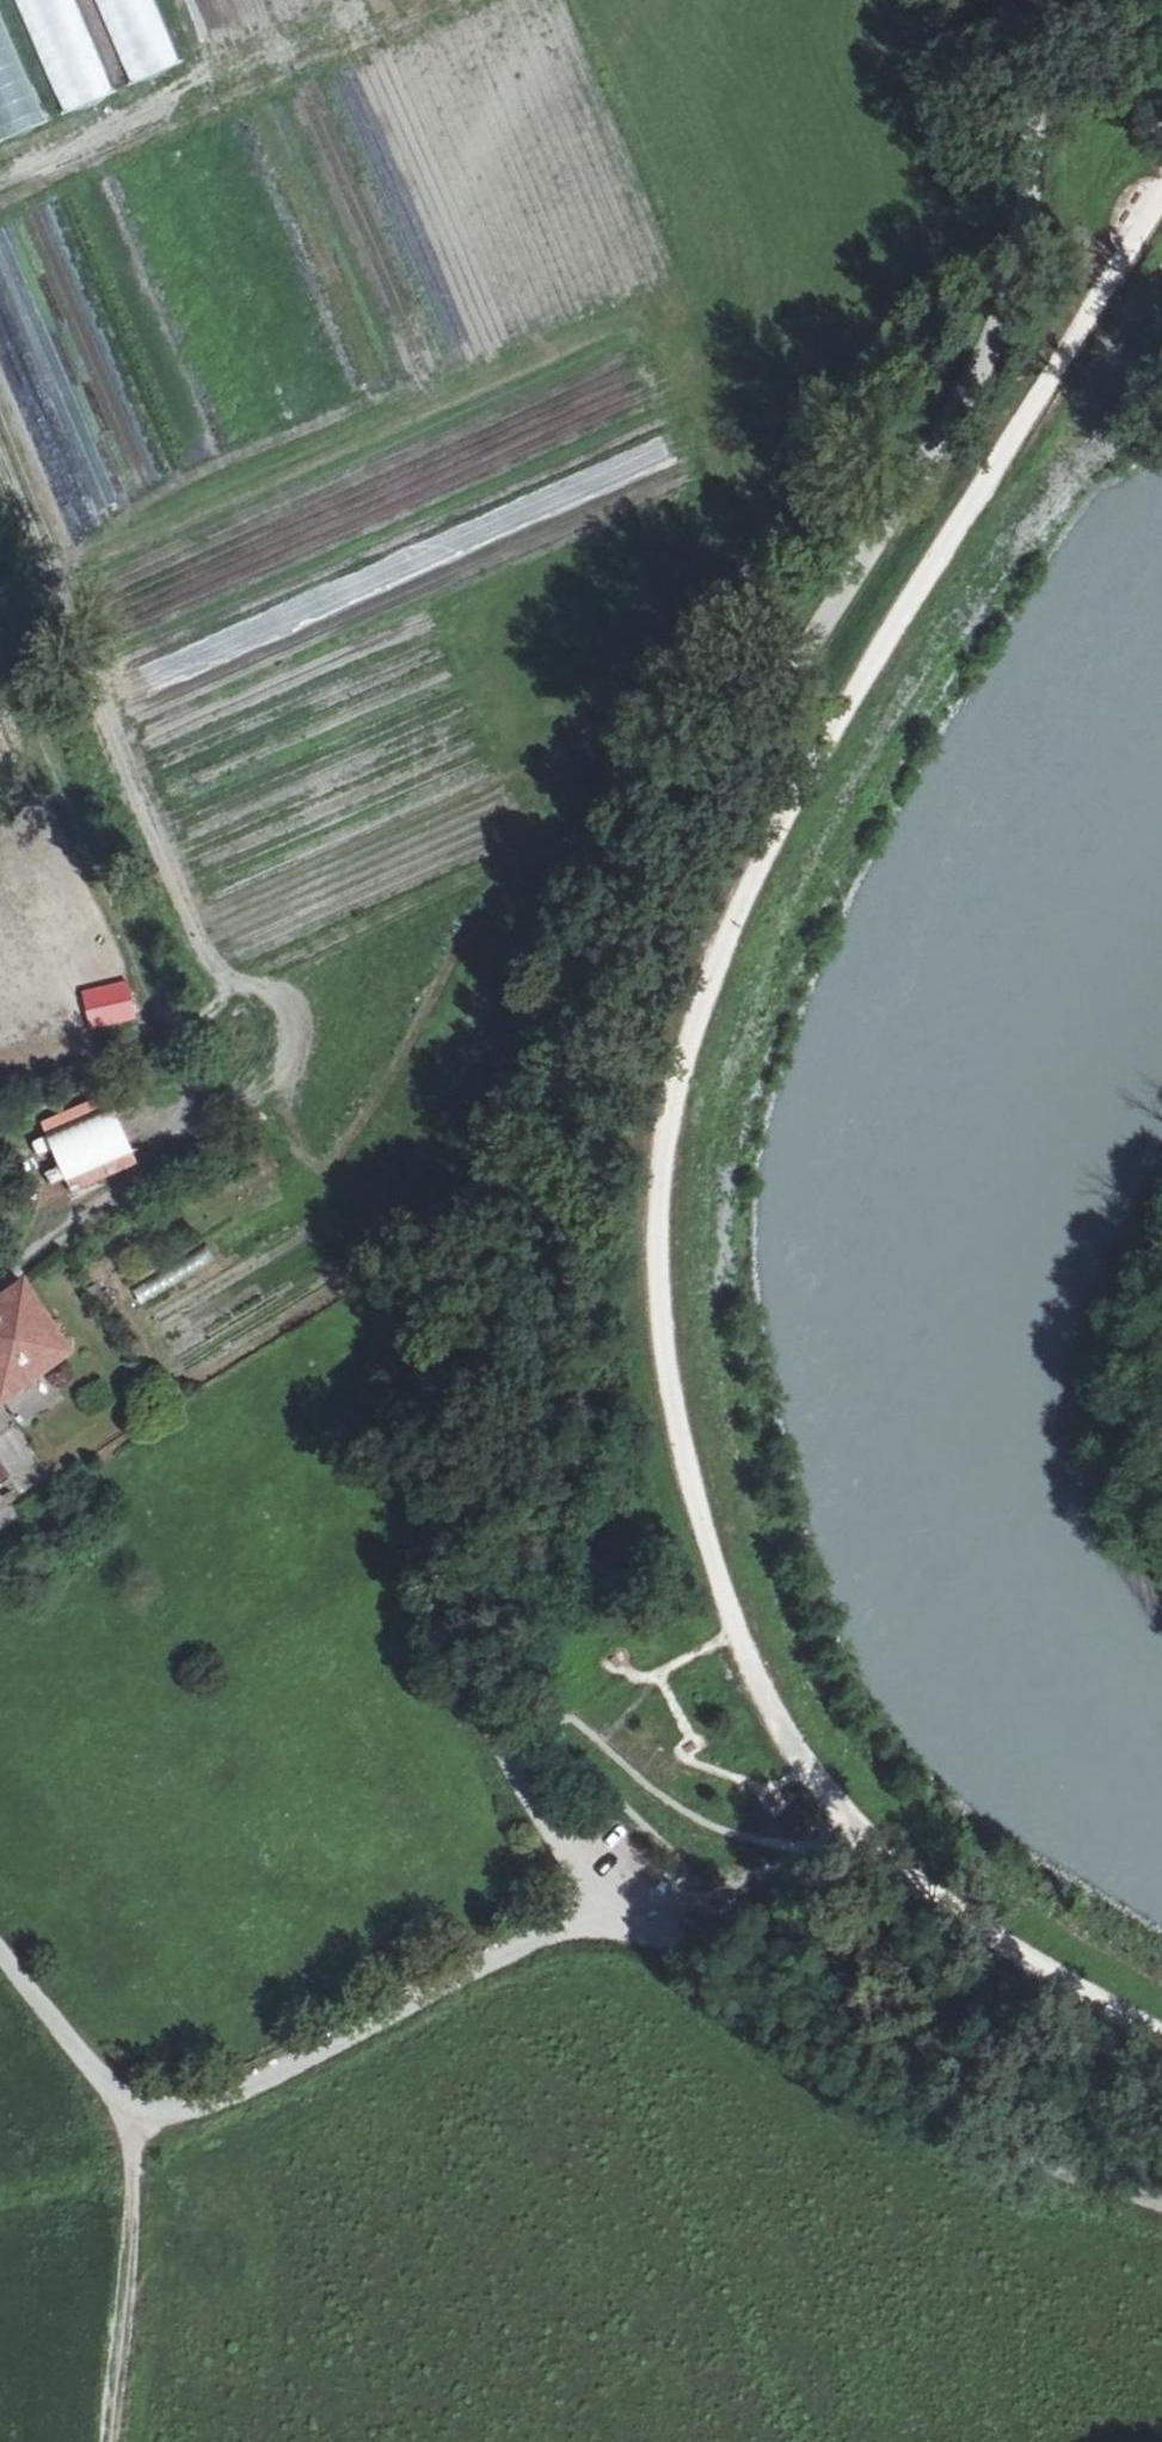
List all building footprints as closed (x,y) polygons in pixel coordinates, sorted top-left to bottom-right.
[(116,1290),(129,1311),(188,1276),(174,1256),(116,1290)] [(4,1402),(73,1355),(29,1287),(0,1307),(0,1395),(4,1402)] [(13,1482),(0,1461),(0,1491),(13,1482)] [(10,1508),(0,1491),(0,1514),(10,1508)]
